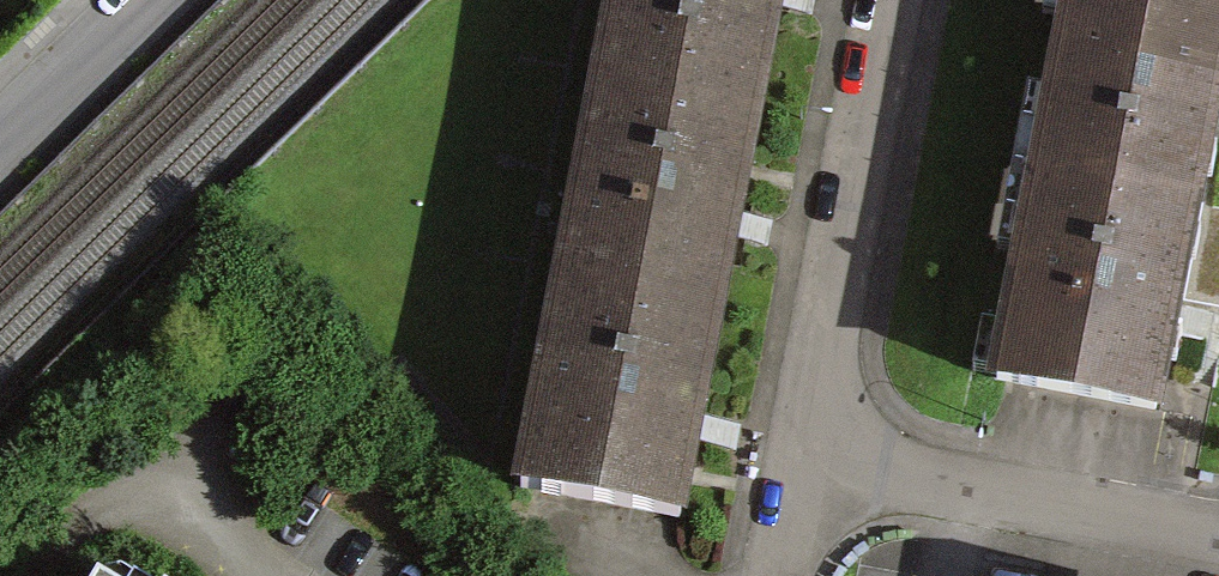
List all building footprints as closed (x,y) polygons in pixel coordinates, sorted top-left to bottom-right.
[(602,64),(782,99),(802,0),(615,0),(602,64)] [(1029,164),(1201,201),(1218,115),(1218,0),(1064,0),(1029,164)] [(561,263),(742,299),(782,99),(601,64),(561,263)] [(1154,415),(1201,201),(1029,164),(982,378),(1154,415)] [(519,477),(700,513),(742,299),(561,263),(519,477)]
